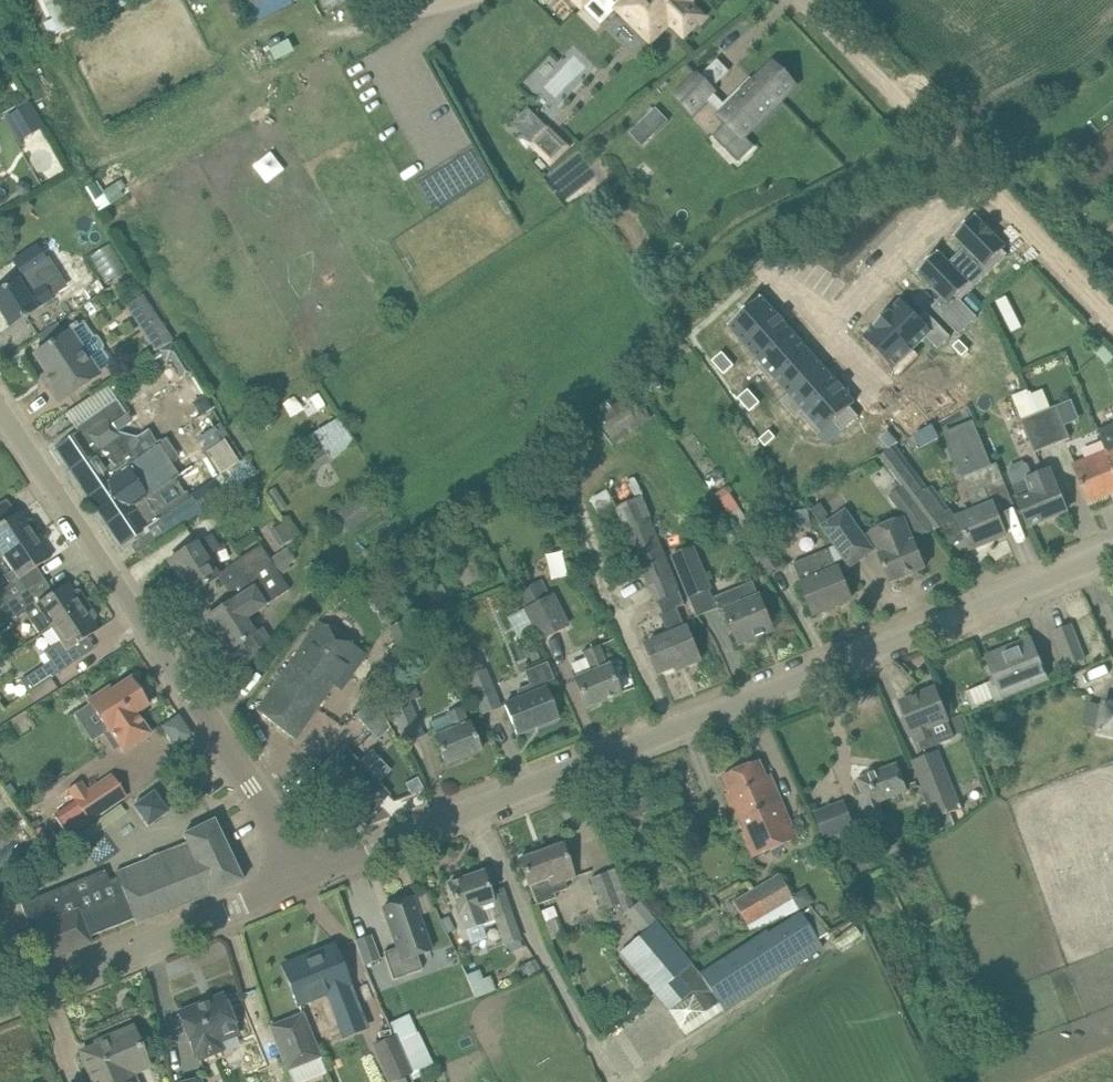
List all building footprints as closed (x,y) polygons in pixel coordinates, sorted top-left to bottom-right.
[(295,3),(293,0),(244,0),(255,23),(295,3)] [(618,7),(616,8),(651,42),(671,22),(684,34),(702,16),(689,4),(693,0),(611,0),(618,7)] [(794,79),(769,56),(741,87),(738,84),(722,101),(725,104),(718,112),(743,134),(794,79)] [(692,111),(713,89),(695,72),(674,95),(692,111)] [(30,102),(18,109),(31,133),(43,126),(30,102)] [(518,117),(512,123),(549,161),(565,145),(528,107),(522,113),(521,112),(517,115),(518,117)] [(656,108),(643,120),(656,134),(669,121),(656,108)] [(86,185),(100,209),(110,204),(96,180),(86,185)] [(965,246),(949,262),(967,281),(984,265),(985,266),(1006,246),(974,214),(954,234),(965,246)] [(89,255),(107,281),(126,268),(108,242),(89,255)] [(28,313),(36,308),(52,297),(44,283),(43,283),(36,273),(48,265),(36,246),(13,261),(22,275),(0,289),(0,310),(10,325),(28,313)] [(937,250),(917,271),(942,296),(931,306),(956,331),(974,313),(956,295),(969,282),(967,281),(949,262),(937,250)] [(144,292),(126,303),(154,350),(172,340),(144,292)] [(759,295),(726,325),(743,344),(776,315),(759,295)] [(900,299),(881,318),(912,350),(926,337),(938,349),(950,336),(926,312),(919,318),(900,299)] [(776,315),(743,344),(758,361),(791,331),(776,315)] [(881,318),(862,337),(893,368),(912,350),(881,318)] [(83,320),(71,329),(34,353),(52,380),(47,384),(59,401),(101,373),(90,358),(102,349),(103,345),(97,335),(93,335),(83,320)] [(791,331),(758,361),(773,378),(806,348),(791,331)] [(1098,339),(1090,347),(1095,352),(1104,344),(1098,339)] [(172,343),(159,352),(166,362),(171,358),(183,377),(190,372),(172,343)] [(806,348),(773,378),(788,395),(821,365),(806,348)] [(721,352),(711,360),(717,367),(727,358),(721,352)] [(821,365),(788,395),(803,412),(836,382),(821,365)] [(734,370),(724,379),(730,385),(740,377),(734,370)] [(989,370),(983,376),(992,386),(998,380),(989,370)] [(836,382),(803,412),(821,432),(834,420),(843,430),(860,415),(851,405),(854,402),(836,382)] [(652,420),(628,385),(593,410),(599,417),(598,419),(600,421),(596,424),(613,447),(652,420)] [(747,389),(737,398),(743,404),(753,395),(747,389)] [(1031,393),(1052,445),(1070,438),(1057,405),(1048,409),(1040,390),(1031,393)] [(1052,445),(1031,393),(1029,394),(1028,391),(1011,398),(1021,421),(1022,421),(1035,452),(1052,445)] [(174,528),(225,494),(255,473),(245,456),(212,477),(202,461),(195,465),(175,435),(158,444),(134,407),(125,413),(116,400),(76,427),(79,431),(56,447),(122,544),(165,515),(174,528)] [(760,407),(750,416),(756,423),(766,414),(760,407)] [(163,435),(177,429),(171,413),(156,419),(163,435)] [(216,446),(224,440),(229,437),(220,424),(221,423),(215,414),(200,424),(206,432),(200,436),(210,450),(216,446)] [(903,416),(897,422),(906,431),(912,426),(903,416)] [(970,420),(942,432),(976,511),(959,518),(967,538),(971,549),(1006,535),(996,511),(1013,504),(997,464),(992,466),(973,419),(970,420)] [(897,422),(890,427),(899,437),(906,431),(897,422)] [(768,431),(758,440),(764,446),(774,438),(768,431)] [(896,443),(881,455),(886,463),(903,485),(901,486),(929,524),(950,507),(932,484),(929,487),(902,451),(896,443)] [(316,471),(331,462),(322,448),(308,457),(316,471)] [(1088,503),(1112,492),(1112,449),(1073,465),(1088,503)] [(1033,477),(1013,485),(1029,526),(1067,511),(1057,485),(1056,485),(1050,470),(1033,477)] [(288,507),(275,487),(267,493),(280,512),(288,507)] [(332,515),(345,535),(385,507),(372,488),(332,515)] [(761,538),(737,504),(727,512),(750,545),(761,538)] [(851,566),(879,547),(882,553),(880,554),(891,582),(925,568),(914,540),(913,541),(904,519),(873,531),(863,534),(846,509),(824,525),(851,566)] [(20,511),(0,525),(0,558),(3,556),(35,534),(34,533),(37,528),(32,521),(26,521),(20,511)] [(650,518),(624,529),(633,549),(659,538),(650,518)] [(279,547),(293,537),(284,523),(269,532),(279,547)] [(734,530),(726,534),(728,540),(733,542),(738,539),(734,530)] [(35,534),(3,556),(13,571),(5,577),(11,585),(0,592),(0,594),(0,595),(0,609),(8,604),(8,605),(27,592),(19,579),(51,558),(35,534)] [(190,594),(209,582),(217,576),(205,558),(220,548),(211,534),(196,543),(187,549),(168,561),(190,594)] [(766,538),(751,549),(769,576),(784,566),(766,538)] [(270,560),(269,558),(260,545),(234,562),(244,576),(270,560)] [(287,547),(269,558),(270,560),(277,571),(295,559),(287,547)] [(710,589),(692,547),(672,555),(689,597),(710,589)] [(794,564),(802,584),(815,614),(851,598),(839,568),(838,569),(829,549),(813,556),(794,564)] [(664,552),(639,563),(655,602),(658,601),(680,592),(681,591),(664,552)] [(289,589),(277,571),(270,560),(244,576),(251,588),(205,618),(216,634),(211,643),(224,663),(239,654),(245,664),(269,649),(266,644),(271,640),(262,627),(253,633),(244,618),(289,589)] [(567,626),(550,595),(550,596),(541,579),(515,592),(524,609),(540,640),(567,626)] [(743,602),(726,609),(740,644),(775,630),(761,595),(759,596),(754,581),(738,588),(743,602)] [(36,605),(24,613),(39,636),(51,628),(88,603),(87,601),(86,602),(79,591),(76,590),(74,592),(68,583),(49,595),(36,605)] [(46,663),(20,680),(28,692),(59,672),(56,667),(72,657),(68,650),(86,638),(99,629),(93,620),(95,619),(96,616),(88,605),(89,604),(88,603),(51,628),(61,642),(44,653),(49,661),(46,663)] [(8,605),(8,604),(0,609),(0,626),(15,616),(8,605)] [(656,640),(647,644),(659,673),(684,663),(685,666),(701,660),(687,627),(686,628),(677,607),(663,613),(661,614),(669,635),(656,640)] [(346,676),(350,680),(366,656),(317,622),(257,710),(295,740),(346,676)] [(1053,632),(1067,668),(1085,660),(1071,625),(1053,632)] [(987,656),(995,676),(1003,697),(1047,679),(1031,638),(987,656)] [(586,707),(620,694),(608,665),(607,665),(599,645),(582,651),(591,672),(574,679),(586,707)] [(500,707),(478,657),(462,664),(483,714),(500,707)] [(516,689),(520,698),(505,704),(517,734),(539,725),(539,726),(557,719),(549,699),(544,688),(546,687),(545,681),(554,678),(547,661),(525,670),(530,683),(516,689)] [(1112,676),(1112,665),(1078,675),(1081,685),(1112,676)] [(109,687),(88,700),(108,731),(109,730),(123,751),(150,733),(136,712),(149,704),(131,677),(111,690),(109,687)] [(407,703),(420,697),(414,684),(387,696),(406,742),(421,736),(407,703)] [(935,688),(901,702),(914,733),(915,733),(919,742),(923,751),(955,738),(948,720),(935,688)] [(375,698),(355,715),(377,740),(391,727),(375,698)] [(1101,699),(1095,735),(1112,738),(1112,701),(1101,699)] [(446,765),(480,751),(469,723),(468,723),(461,707),(447,713),(453,729),(434,737),(446,765)] [(189,735),(178,718),(164,727),(176,744),(189,735)] [(389,795),(343,746),(307,780),(353,828),(389,795)] [(939,752),(916,761),(925,784),(926,784),(946,831),(956,825),(951,814),(962,809),(939,752)] [(736,819),(782,800),(771,774),(767,776),(760,760),(723,776),(730,793),(726,794),(734,815),(736,819)] [(862,794),(858,796),(869,825),(883,820),(876,803),(908,791),(898,764),(857,780),(862,794)] [(82,779),(67,789),(89,821),(126,796),(111,773),(88,789),(82,779)] [(405,783),(411,794),(424,789),(418,777),(405,783)] [(934,808),(937,814),(930,817),(938,835),(946,831),(926,784),(925,784),(920,786),(929,810),(934,808)] [(152,790),(132,805),(147,825),(168,811),(152,790)] [(798,838),(782,800),(736,819),(737,820),(740,819),(746,831),(742,833),(752,857),(798,838)] [(825,839),(855,828),(845,801),(815,813),(825,839)] [(214,820),(212,820),(194,829),(183,834),(187,843),(151,858),(115,872),(119,883),(111,886),(105,870),(20,904),(26,920),(33,917),(50,960),(91,944),(88,937),(134,919),(136,924),(211,894),(212,895),(243,880),(214,820)] [(845,850),(860,845),(856,837),(842,843),(845,850)] [(567,888),(564,881),(573,877),(561,844),(519,859),(527,880),(529,886),(529,885),(537,905),(556,898),(554,893),(567,888)] [(520,939),(503,888),(490,893),(482,872),(448,884),(456,905),(458,913),(459,913),(465,929),(479,924),(480,927),(496,922),(504,944),(506,944),(508,950),(520,946),(518,939),(520,939)] [(603,911),(620,905),(608,872),(591,878),(603,911)] [(799,909),(778,874),(733,900),(751,932),(799,909)] [(412,897),(383,907),(397,948),(383,953),(393,980),(422,969),(417,956),(431,951),(412,897)] [(625,912),(643,933),(656,922),(638,901),(625,912)] [(719,1004),(818,940),(826,934),(820,924),(807,908),(768,934),(766,931),(699,973),(656,922),(643,933),(620,953),(669,1011),(691,992),(712,992),(719,1004)] [(449,916),(441,920),(447,934),(455,930),(449,916)] [(370,934),(356,939),(365,965),(380,959),(370,934)] [(341,1036),(366,1026),(333,945),(314,952),(316,957),(285,969),(299,1004),(324,994),(341,1036)] [(535,960),(524,965),(530,977),(541,972),(535,960)] [(479,969),(466,973),(472,987),(484,982),(479,969)] [(225,1048),(222,1040),(238,1033),(223,994),(177,1012),(193,1051),(195,1051),(198,1060),(225,1048)] [(270,1026),(292,1081),(303,1081),(326,1073),(302,1013),(270,1026)] [(409,1014),(389,1023),(394,1036),(410,1074),(413,1080),(436,1069),(418,1033),(409,1014)] [(130,1068),(146,1061),(142,1051),(133,1030),(81,1052),(93,1081),(135,1081),(130,1068)] [(394,1036),(372,1045),(388,1081),(389,1081),(410,1074),(394,1036)]
